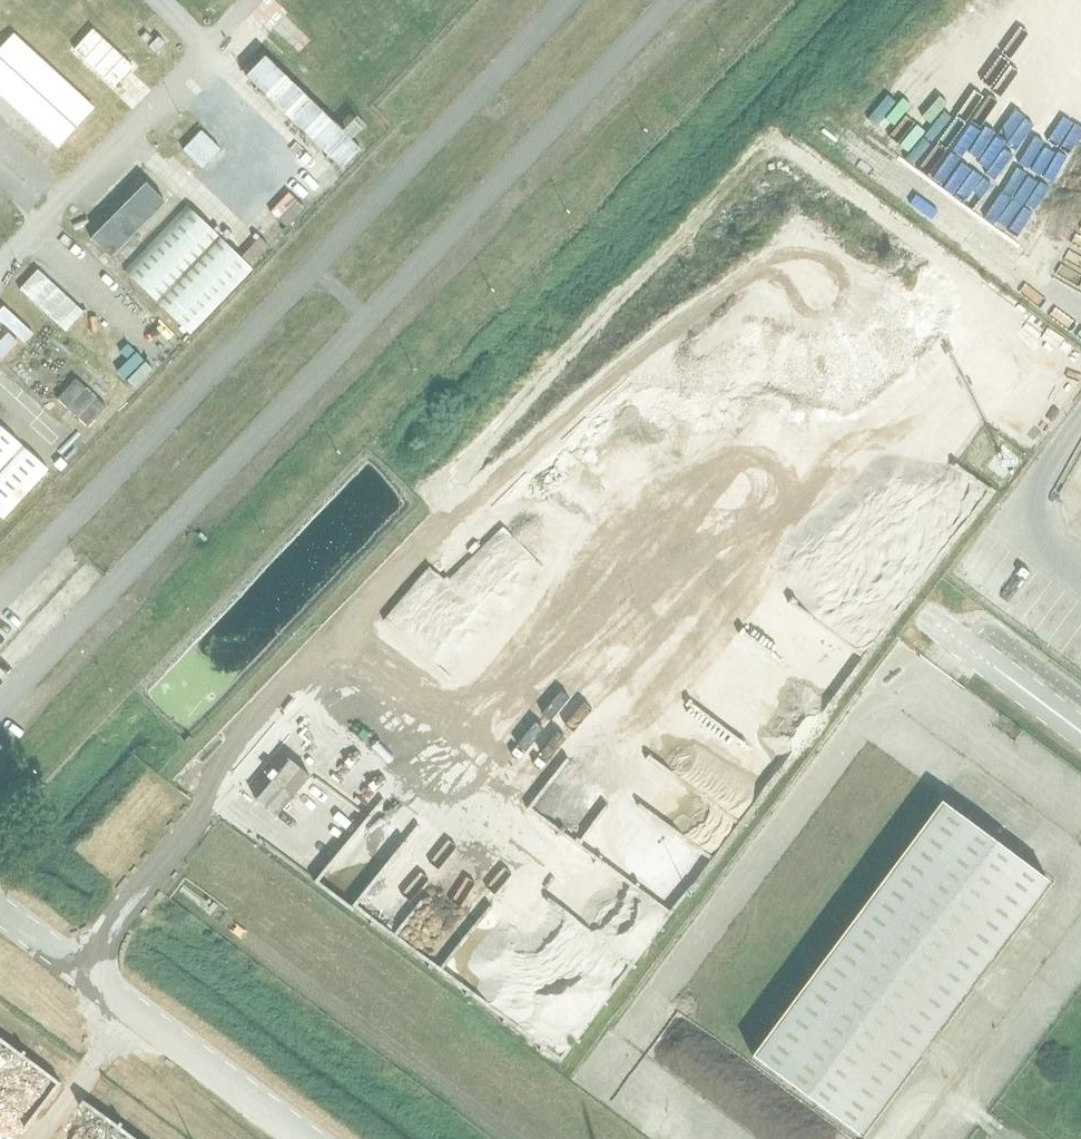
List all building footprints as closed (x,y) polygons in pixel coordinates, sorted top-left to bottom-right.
[(93,29),(74,49),(114,86),(133,66),(93,29)] [(94,108),(13,34),(0,49),(0,93),(58,147),(94,108)] [(155,52),(165,43),(158,36),(154,41),(149,46),(155,52)] [(265,56),(246,76),(334,161),(342,168),(361,148),(265,56)] [(202,127),(174,156),(193,174),(221,145),(202,127)] [(145,183),(91,238),(111,257),(165,202),(145,183)] [(190,334),(253,269),(241,257),(186,205),(124,270),(190,334)] [(68,314),(80,301),(40,265),(18,289),(51,318),(61,307),(68,314)] [(136,379),(150,355),(128,342),(114,366),(136,379)] [(88,426),(106,406),(76,378),(58,398),(88,426)] [(3,519),(48,469),(0,425),(0,516),(3,519)] [(967,529),(996,490),(946,452),(916,491),(967,529)] [(999,515),(1013,495),(1004,489),(990,509),(999,515)] [(954,550),(928,531),(902,566),(928,585),(954,550)] [(1017,572),(997,595),(1017,611),(1036,588),(1017,572)] [(615,852),(672,895),(735,812),(648,747),(620,785),(635,796),(600,842),(615,852)] [(276,817),(310,776),(290,758),(255,800),(276,817)] [(548,939),(614,850),(536,792),(474,874),(464,866),(473,853),(458,842),(444,862),(548,939)] [(941,801),(752,1055),(859,1135),(1048,881),(941,801)] [(998,837),(1019,852),(1035,831),(1014,815),(998,837)]
